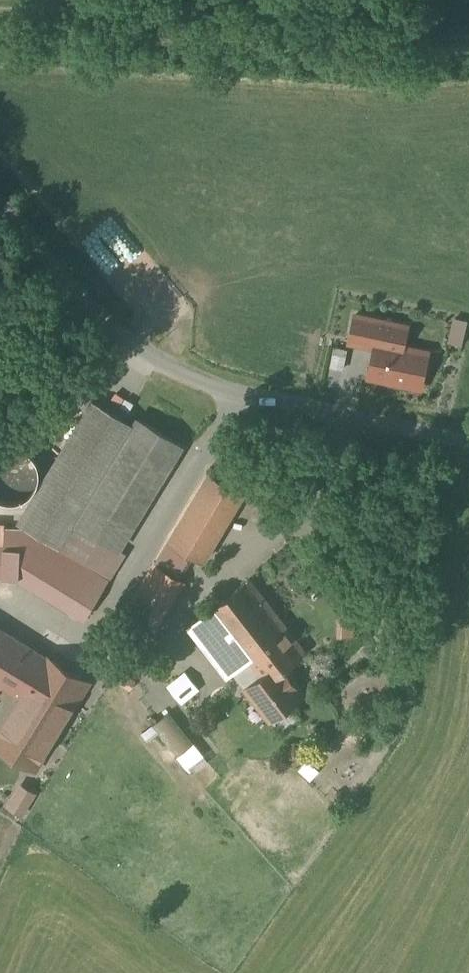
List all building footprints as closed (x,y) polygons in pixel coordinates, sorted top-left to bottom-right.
[(382,320),(356,315),(350,341),(376,347),(382,320)] [(429,353),(388,344),(393,323),(382,320),(376,347),(370,376),(422,387),(429,353)] [(94,400),(20,521),(35,530),(85,561),(99,537),(76,523),(135,426),(94,400)] [(135,426),(76,523),(99,537),(120,550),(120,549),(184,445),(140,418),(135,426)] [(24,460),(21,459),(19,458),(16,457),(11,457),(7,458),(3,459),(0,460),(0,502),(2,503),(5,504),(9,505),(13,505),(17,505),(19,504),(22,503),(25,501),(28,499),(31,496),(33,493),(34,490),(35,487),(36,484),(36,480),(36,476),(35,473),(32,468),(30,465),(27,462),(24,460)] [(211,472),(171,541),(191,553),(205,561),(246,493),(211,472)] [(85,561),(35,530),(6,529),(5,547),(22,548),(30,548),(81,580),(91,565),(85,561)] [(120,550),(99,537),(85,561),(91,565),(112,578),(127,553),(120,549),(120,550)] [(191,553),(171,541),(156,564),(177,576),(191,553)] [(22,548),(5,547),(4,577),(20,578),(22,548)] [(81,580),(30,548),(22,548),(20,578),(66,606),(81,580)] [(156,564),(128,612),(137,617),(129,630),(149,641),(185,581),(177,576),(156,564)] [(81,580),(66,606),(87,619),(112,578),(91,565),(81,580)] [(250,579),(190,627),(229,678),(250,661),(247,657),(270,641),(258,626),(276,612),(250,579)] [(307,652),(276,612),(258,626),(270,641),(247,657),(250,661),(263,677),(268,683),(290,666),(307,652)] [(0,628),(0,682),(4,685),(24,697),(19,705),(42,719),(48,709),(65,720),(88,682),(48,657),(0,628)] [(290,666),(268,683),(263,677),(249,688),(272,718),(303,694),(285,670),(291,666),(290,666)] [(19,705),(0,735),(0,745),(36,768),(65,720),(48,709),(42,719),(19,705)]
